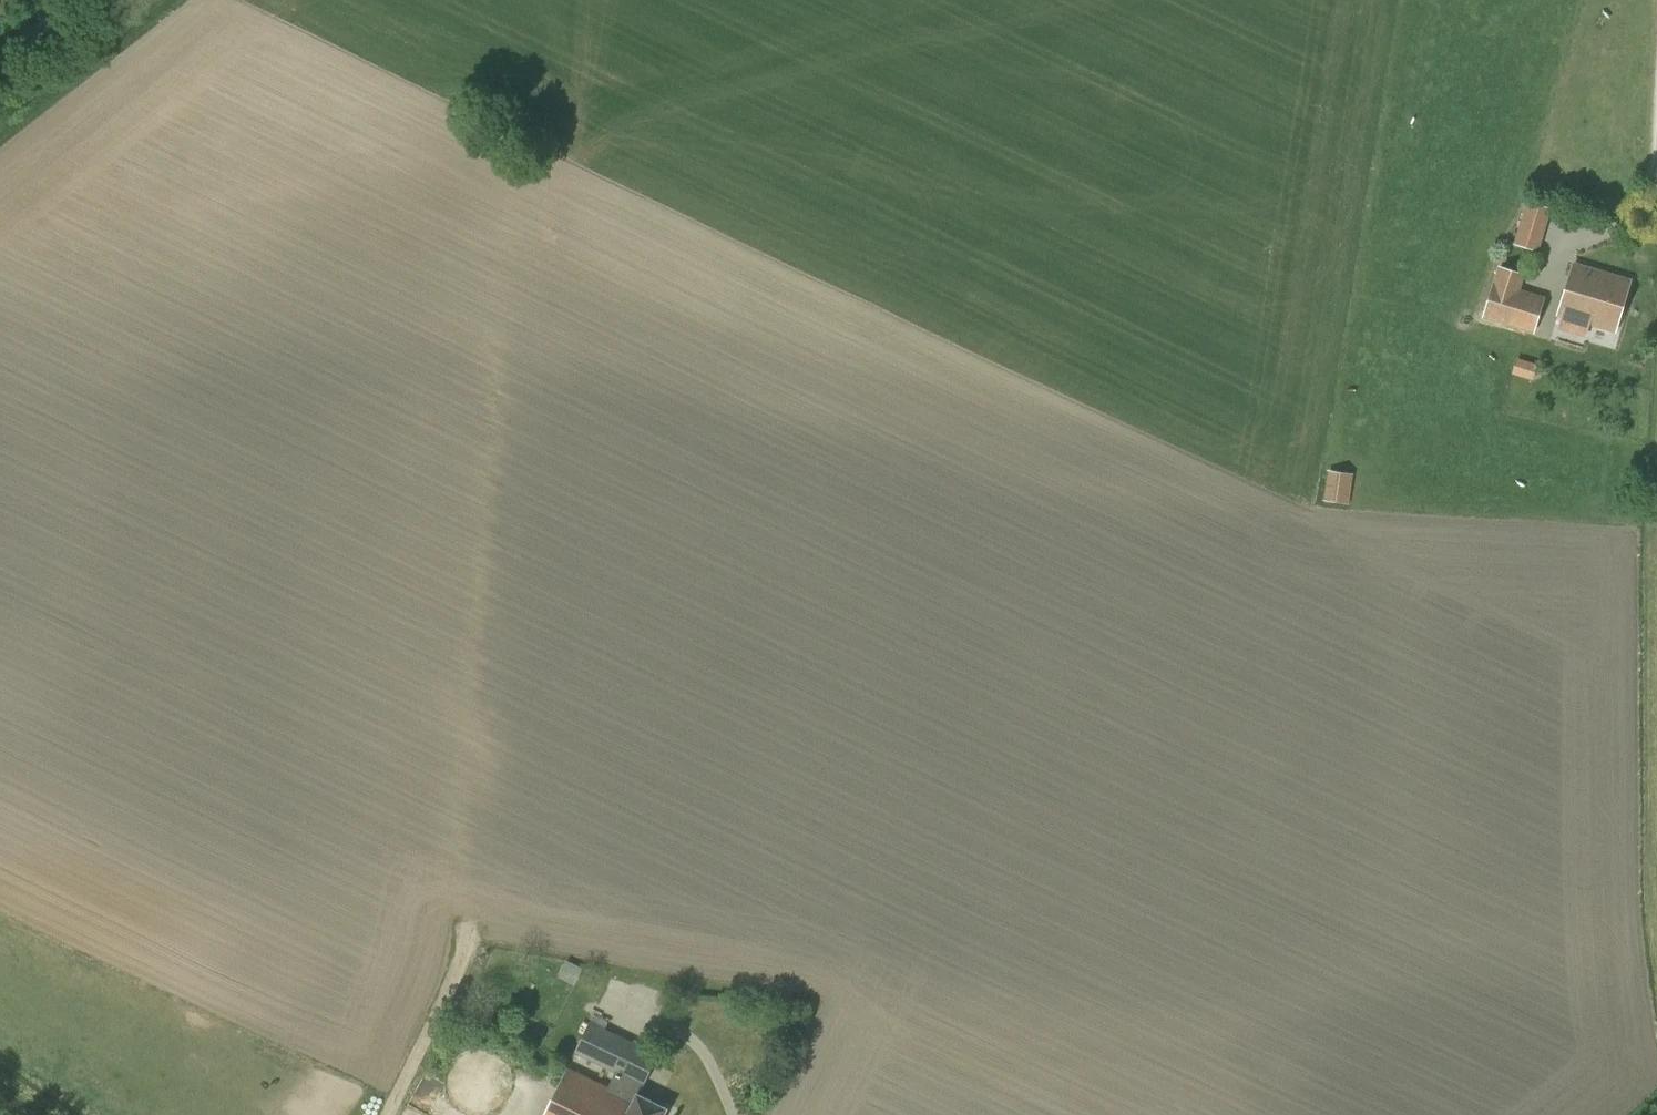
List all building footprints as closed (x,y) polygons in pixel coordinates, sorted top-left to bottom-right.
[(1527,200),(1513,243),(1539,251),(1552,208),(1527,200)] [(1575,264),(1560,314),(1614,330),(1629,280),(1575,264)] [(1526,273),(1497,265),(1482,318),(1535,333),(1545,296),(1521,289),(1526,273)] [(1516,358),(1512,374),(1533,380),(1538,364),(1516,358)] [(1353,473),(1328,470),(1324,500),(1349,503),(1353,473)] [(568,1070),(634,1102),(628,1114),(664,1114),(667,1108),(640,1094),(658,1056),(605,1029),(608,1022),(594,1015),(577,1051),(616,1071),(608,1087),(569,1068),(568,1070)] [(568,1070),(546,1114),(628,1114),(634,1102),(568,1070)]
